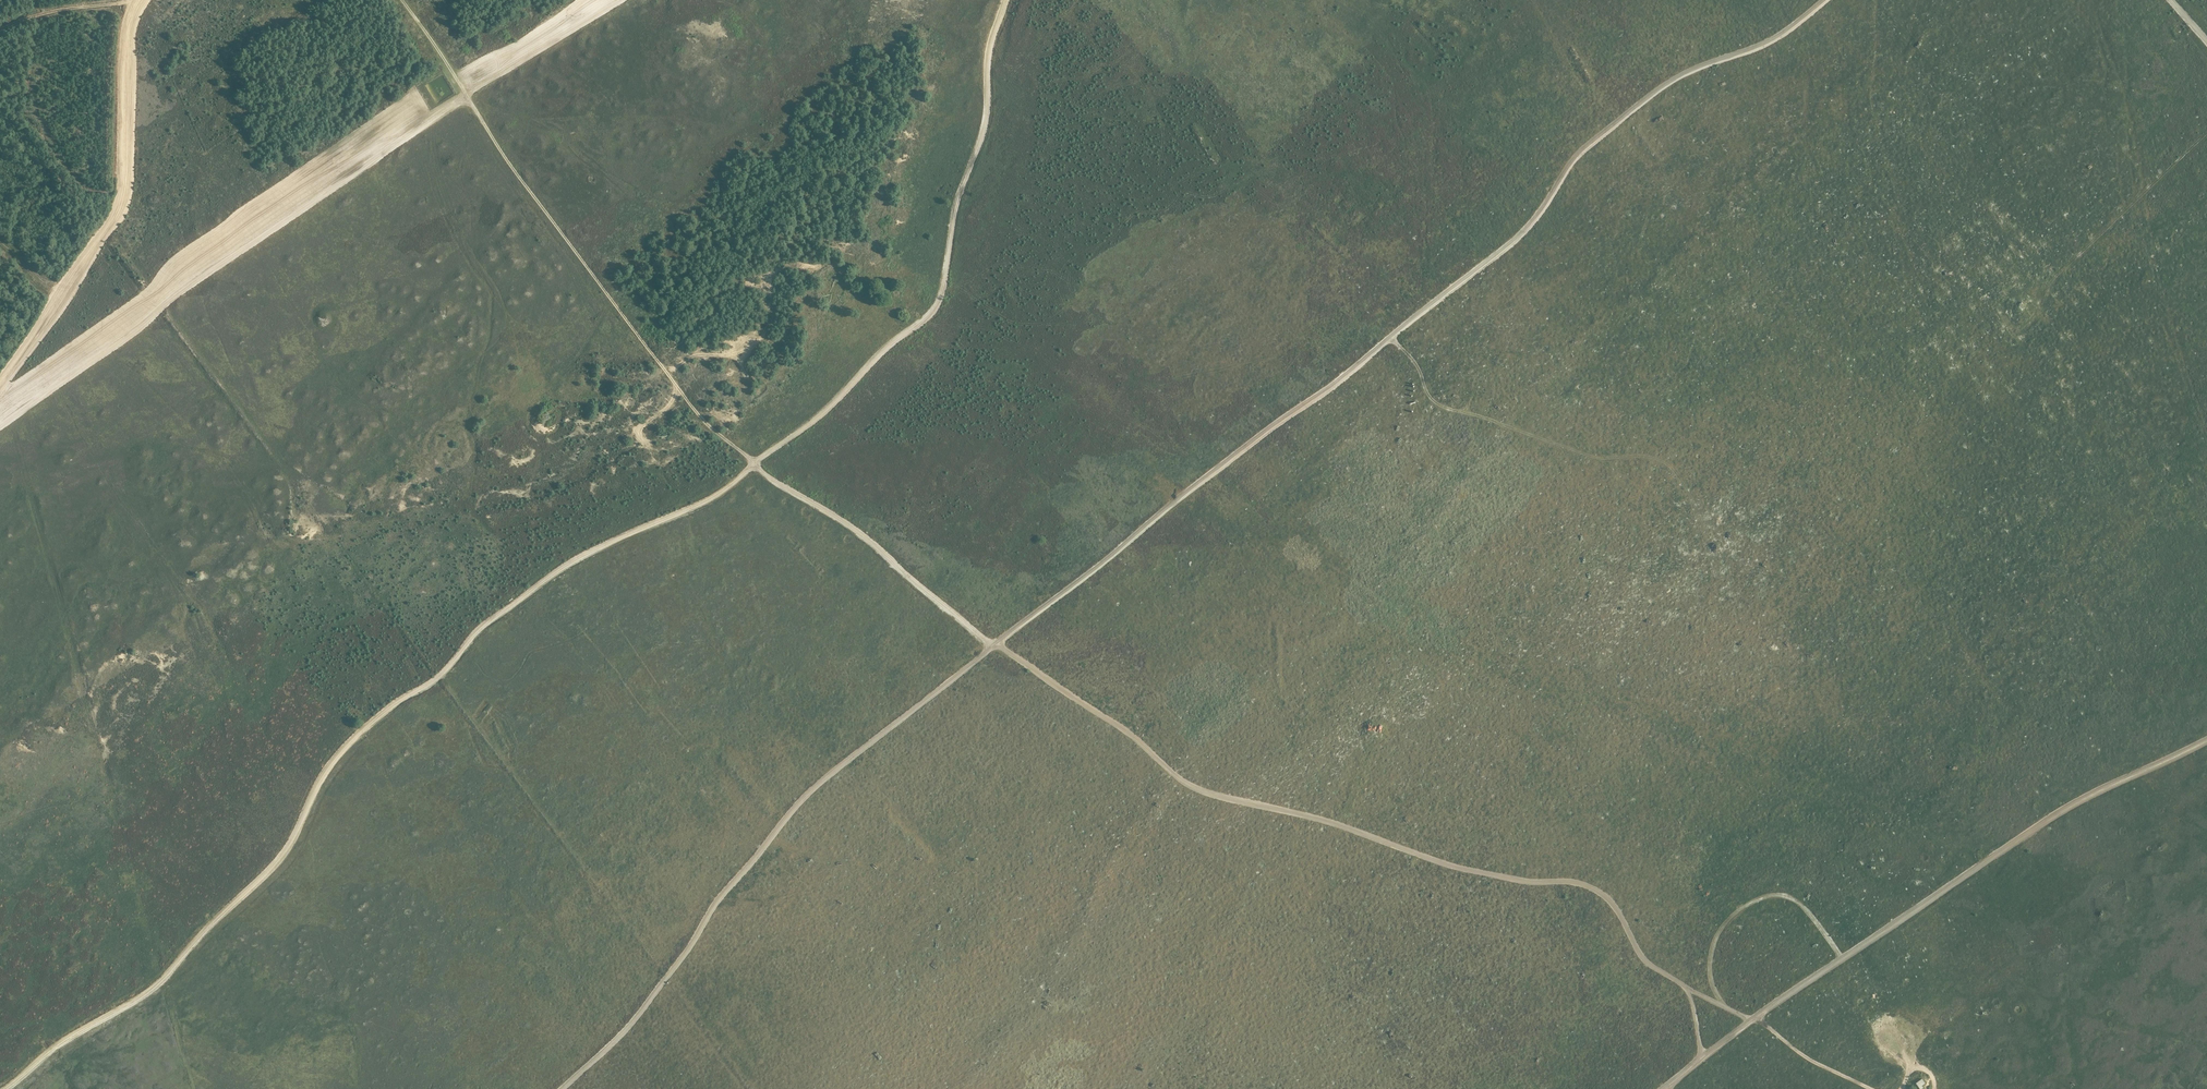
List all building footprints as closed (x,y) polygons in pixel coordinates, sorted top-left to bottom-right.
[(1922,1079),(1916,1084),(1920,1088),(1922,1088),(1923,1088),(1922,1086),(1926,1083),(1922,1079)]
